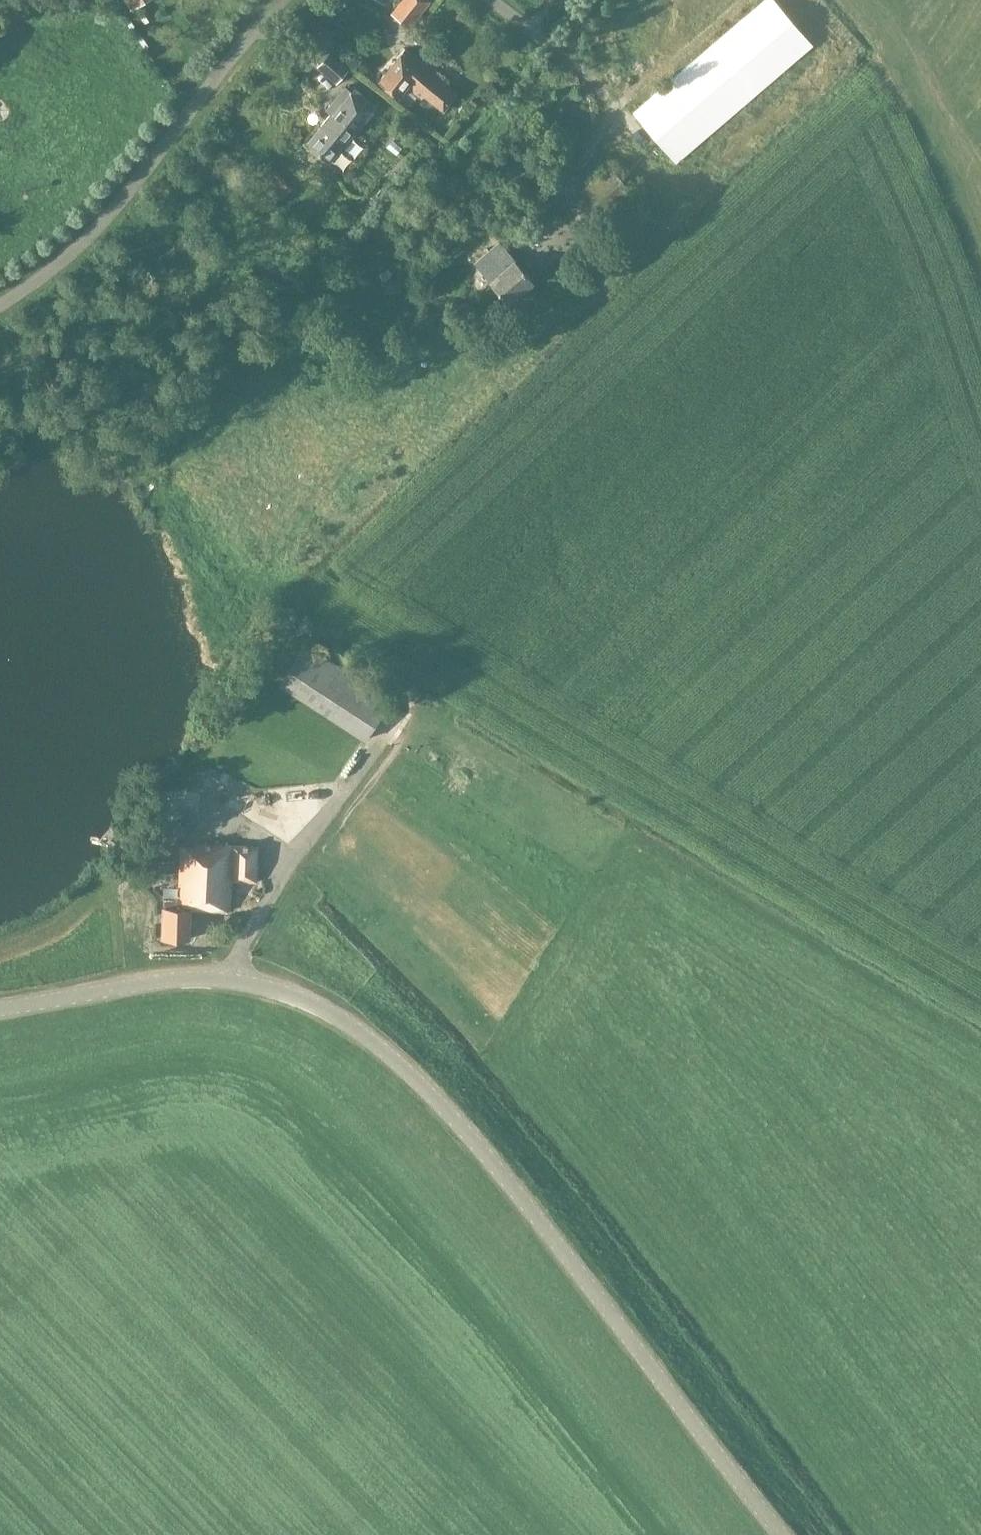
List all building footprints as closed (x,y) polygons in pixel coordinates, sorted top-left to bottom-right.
[(132,10),(150,0),(126,0),(132,10)] [(396,9),(413,23),(431,1),(429,0),(404,0),(396,9)] [(771,0),(764,0),(633,111),(676,162),(811,47),(771,0)] [(405,49),(378,81),(397,97),(406,86),(421,98),(424,94),(443,110),(457,93),(405,49)] [(328,53),(317,67),(336,82),(347,68),(328,53)] [(326,109),(331,113),(306,145),(327,162),(375,104),(354,87),(351,91),(345,86),(326,109)] [(474,263),(490,281),(489,283),(507,303),(532,281),(497,242),(474,263)] [(305,644),(277,685),(364,741),(390,699),(305,644)] [(246,833),(295,831),(295,824),(328,822),(326,789),(244,793),(246,833)] [(254,847),(177,847),(180,792),(149,791),(147,862),(177,863),(176,899),(162,898),(162,939),(188,939),(189,909),(229,909),(229,880),(254,880),(254,847)]
